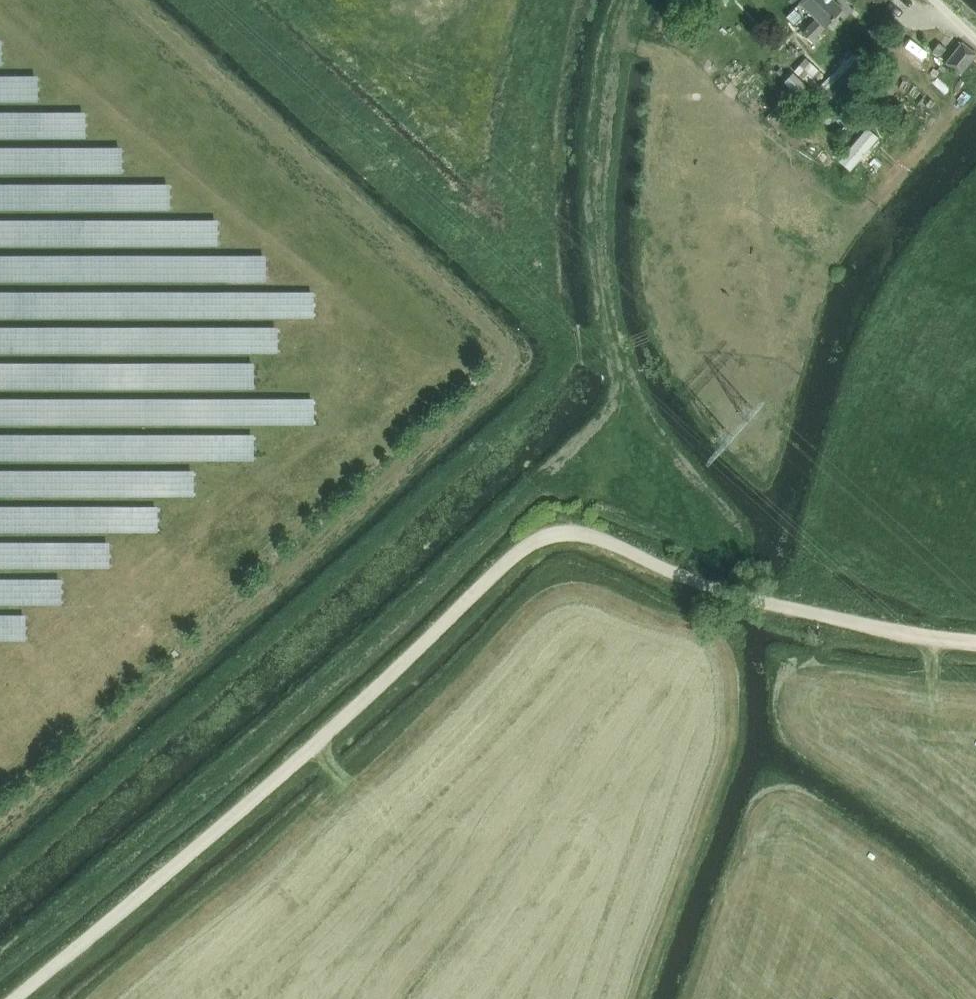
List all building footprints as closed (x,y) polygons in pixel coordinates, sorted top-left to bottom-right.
[(799,2),(816,19),(802,33),(811,41),(842,9),(833,0),(800,0),(799,2)] [(913,38),(912,51),(926,52),(926,38),(913,38)] [(946,49),(939,43),(932,51),(939,57),(946,49)] [(962,43),(946,62),(960,74),(975,55),(975,54),(962,43)] [(859,58),(825,92),(834,101),(868,68),(859,58)] [(819,84),(831,72),(821,62),(809,74),(819,84)] [(761,79),(748,93),(778,119),(790,104),(761,79)] [(33,612),(0,612),(0,638),(33,638),(33,612)]
